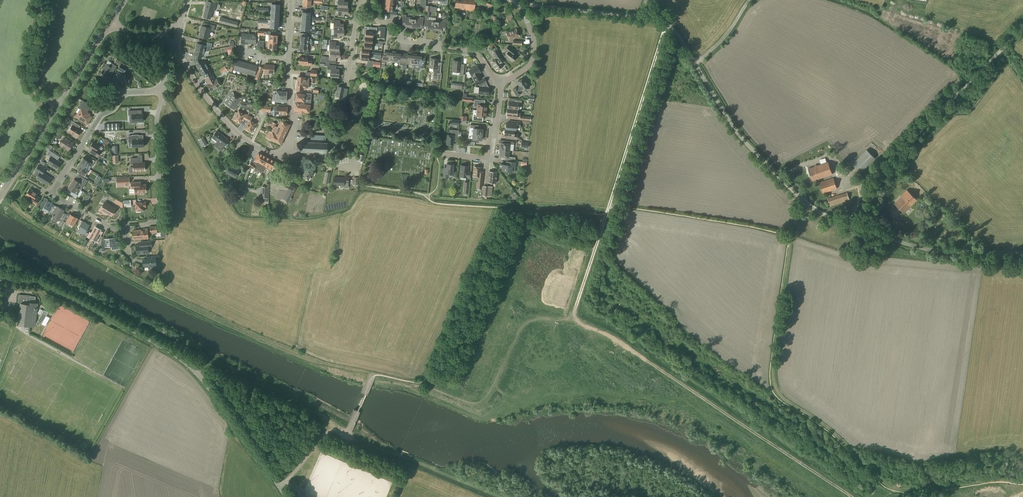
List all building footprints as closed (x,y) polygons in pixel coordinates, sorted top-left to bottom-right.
[(455,8),(462,8),(462,9),(474,10),(475,0),(456,0),(455,8)] [(214,11),(216,3),(207,1),(203,17),(210,19),(212,10),(214,11)] [(396,8),(396,6),(384,4),(383,10),(388,11),(387,14),(396,15),(397,11),(392,11),(393,8),(396,8)] [(349,8),(348,8),(338,7),(338,17),(344,17),(344,14),(348,14),(349,8)] [(424,24),(423,28),(427,29),(431,29),(432,30),(432,31),(434,31),(435,21),(428,20),(429,18),(430,16),(429,16),(429,12),(426,11),(424,24)] [(402,21),(401,25),(405,26),(408,27),(410,27),(409,28),(412,28),(414,18),(406,17),(406,15),(404,15),(402,14),(402,21)] [(414,18),(412,28),(413,29),(414,27),(415,27),(419,28),(422,28),(423,24),(424,17),(420,17),(420,18),(414,18)] [(344,30),(343,29),(344,24),(340,23),(340,20),(334,20),(333,29),(334,29),(334,30),(344,30)] [(435,21),(434,31),(436,32),(436,30),(441,31),(445,31),(446,27),(445,27),(446,20),(443,20),(442,21),(435,21)] [(213,31),(215,26),(207,23),(206,27),(201,26),(200,30),(200,31),(199,37),(208,39),(210,30),(213,31)] [(365,31),(365,37),(373,37),(373,34),(376,34),(377,28),(370,27),(370,31),(365,31)] [(510,41),(519,36),(515,29),(506,33),(510,41)] [(344,36),(344,30),(334,30),(333,38),(340,39),(340,36),(344,36)] [(270,32),(264,31),(264,34),(269,35),(268,41),(277,42),(277,35),(270,35),(270,32)] [(340,52),(340,51),(339,51),(339,45),(336,45),(336,42),(329,41),(329,51),(330,51),(340,52)] [(307,49),(307,43),(300,42),(300,49),(303,49),(303,54),(308,54),(309,49),(307,49)] [(197,43),(195,49),(204,51),(205,45),(199,43),(198,43),(197,43)] [(233,53),(232,49),(232,46),(224,47),(225,52),(228,51),(228,54),(233,53)] [(512,62),(517,56),(513,54),(515,51),(508,46),(505,50),(507,52),(504,56),(512,62)] [(195,55),(193,60),(201,59),(202,59),(205,58),(206,55),(203,55),(204,51),(195,49),(194,54),(195,55)] [(497,70),(503,66),(501,63),(504,61),(496,50),(492,52),(496,59),(491,62),(497,70)] [(340,52),(330,51),(329,57),(326,57),(326,56),(321,56),(321,62),(324,63),(330,63),(330,60),(336,61),(336,57),(340,58),(340,52)] [(381,63),(381,68),(384,68),(385,63),(386,61),(393,62),(394,51),(392,51),(392,53),(391,52),(387,52),(383,52),(383,56),(382,63),(381,63)] [(394,51),(393,62),(399,63),(399,65),(401,65),(401,69),(402,69),(404,54),(401,54),(397,53),(396,53),(396,52),(394,51)] [(414,65),(415,54),(412,54),(412,55),(404,54),(402,69),(405,70),(406,66),(407,64),(414,65)] [(414,65),(413,68),(420,69),(420,68),(424,68),(425,62),(425,57),(422,56),(418,56),(417,56),(417,54),(415,54),(414,65)] [(311,65),(312,60),(308,60),(308,57),(300,57),(299,64),(303,64),(303,65),(311,65)] [(438,59),(430,58),(429,68),(433,68),(432,72),(433,72),(433,78),(432,81),(437,82),(438,79),(441,80),(441,72),(440,72),(441,63),(438,63),(438,59)] [(199,71),(207,66),(204,61),(203,61),(202,59),(201,59),(193,60),(196,65),(199,71)] [(240,72),(243,62),(236,60),(233,70),(240,72)] [(463,75),(464,64),(461,64),(461,61),(453,60),(452,71),(459,72),(459,75),(463,75)] [(247,74),(250,64),(243,62),(240,72),(247,74)] [(117,66),(111,63),(109,66),(106,64),(101,72),(106,76),(109,71),(112,73),(117,66)] [(123,74),(127,67),(121,63),(117,70),(123,74)] [(329,66),(330,63),(324,63),(324,65),(328,66),(327,72),(331,73),(331,77),(338,77),(339,69),(336,69),(336,66),(329,66)] [(254,76),(257,66),(250,64),(247,74),(254,76)] [(273,73),(274,65),(264,64),(264,74),(268,75),(268,73),(273,73)] [(207,66),(199,71),(202,75),(203,75),(204,78),(213,73),(211,70),(209,71),(207,66)] [(255,77),(255,79),(259,80),(260,78),(263,68),(259,66),(255,77)] [(482,79),(479,73),(481,72),(477,66),(469,71),(472,77),(475,83),(482,79)] [(215,80),(212,74),(205,78),(207,82),(208,81),(209,83),(207,85),(210,91),(220,85),(216,79),(215,80)] [(129,86),(129,76),(127,75),(120,75),(118,77),(118,82),(120,84),(123,84),(123,86),(129,86)] [(308,89),(309,78),(298,77),(296,90),(302,91),(303,88),(308,89)] [(529,87),(523,78),(517,82),(519,86),(518,87),(517,86),(512,90),(516,96),(522,93),(521,92),(522,91),(523,91),(529,87)] [(345,101),(348,89),(344,88),(344,87),(338,86),(336,96),(341,97),(341,100),(345,101)] [(490,94),(490,87),(480,86),(479,93),(490,94)] [(286,102),(286,91),(276,91),(276,94),(274,94),(273,95),(272,101),(276,101),(286,102)] [(233,109),(241,99),(232,92),(229,97),(230,97),(229,99),(228,98),(224,103),(233,109)] [(296,93),(295,102),(310,103),(312,93),(304,93),(304,94),(296,93)] [(487,111),(487,105),(480,104),(480,100),(474,99),(474,107),(477,107),(477,110),(487,111)] [(521,106),(522,100),(515,100),(515,102),(508,102),(508,108),(507,108),(508,108),(517,109),(518,110),(518,106),(521,106)] [(88,112),(90,109),(89,108),(91,106),(83,101),(79,107),(78,108),(80,109),(75,117),(87,125),(92,117),(87,113),(87,112),(88,112)] [(295,102),(294,111),(298,111),(298,113),(304,113),(305,112),(309,113),(310,103),(295,102)] [(274,108),(273,115),(279,116),(279,114),(286,115),(287,107),(277,107),(277,108),(274,108)] [(517,113),(517,109),(508,108),(507,108),(506,115),(506,118),(512,118),(519,119),(519,115),(519,113),(517,113)] [(243,124),(248,115),(245,113),(245,114),(238,110),(233,120),(240,124),(240,123),(243,124)] [(486,117),(487,111),(477,110),(477,113),(473,113),(472,120),(478,121),(479,116),(486,117)] [(142,113),(129,114),(129,115),(129,123),(137,123),(137,122),(143,122),(143,113),(142,113)] [(248,115),(243,124),(246,126),(244,128),(251,132),(257,123),(251,120),(252,117),(250,116),(248,115)] [(77,137),(81,130),(78,129),(80,126),(70,120),(69,123),(72,125),(68,131),(77,137)] [(287,132),(290,125),(281,120),(277,128),(287,132)] [(514,130),(515,130),(520,130),(520,127),(520,122),(509,121),(509,124),(506,123),(506,125),(505,125),(505,127),(506,127),(505,129),(514,130)] [(473,134),(483,135),(483,133),(482,132),(483,129),(480,129),(481,126),(476,125),(476,123),(470,122),(470,125),(469,128),(469,130),(473,130),(473,134)] [(274,134),(283,139),(287,132),(277,128),(274,134)] [(514,130),(505,129),(505,130),(504,131),(504,132),(504,133),(504,135),(507,135),(506,138),(517,139),(518,134),(514,133),(514,130)] [(458,137),(458,132),(458,130),(451,130),(450,135),(447,135),(446,145),(449,145),(451,145),(452,145),(453,145),(453,141),(457,142),(458,137)] [(216,131),(212,137),(217,141),(213,146),(220,151),(224,146),(229,140),(228,140),(225,137),(222,135),(220,134),(216,131)] [(268,131),(265,137),(269,139),(281,145),(283,139),(274,134),(272,133),(268,131)] [(128,142),(129,142),(132,142),(132,147),(144,147),(144,139),(143,139),(143,135),(138,135),(138,134),(131,135),(128,136),(128,142)] [(483,136),(483,135),(473,134),(472,137),(469,136),(468,141),(474,142),(475,139),(482,140),(482,137),(483,136)] [(68,150),(73,142),(65,137),(60,145),(68,150)] [(203,137),(198,140),(202,147),(207,144),(203,137)] [(500,146),(500,149),(509,150),(510,144),(514,145),(514,141),(508,141),(504,140),(504,143),(501,143),(500,146)] [(330,146),(327,143),(301,141),(300,144),(296,144),(296,149),(300,149),(300,152),(327,153),(330,150),(330,146)] [(97,157),(101,151),(98,148),(99,146),(93,142),(89,148),(91,149),(89,152),(97,157)] [(509,156),(509,150),(500,149),(499,152),(500,152),(499,156),(501,156),(501,159),(515,161),(515,157),(509,156)] [(57,169),(61,162),(58,160),(60,157),(49,150),(46,155),(50,157),(47,163),(57,169)] [(861,173),(876,158),(867,150),(853,164),(861,173)] [(265,166),(269,158),(258,153),(256,157),(255,157),(252,161),(251,161),(248,165),(253,169),(256,165),(255,165),(257,162),(265,166)] [(80,163),(87,168),(88,165),(91,167),(93,164),(94,161),(87,156),(85,159),(83,158),(80,163)] [(130,158),(131,160),(131,163),(131,164),(133,164),(133,167),(133,171),(136,171),(145,171),(144,162),(142,162),(139,162),(139,157),(137,157),(130,158)] [(273,170),(276,162),(269,158),(265,166),(270,169),(268,174),(266,180),(268,180),(270,175),(271,175),(273,170),(272,170),(273,170)] [(515,168),(515,162),(506,161),(506,164),(500,164),(500,168),(502,168),(502,171),(504,171),(507,174),(510,172),(511,172),(512,167),(515,168)] [(280,174),(284,166),(276,162),(273,170),(280,174)] [(812,181),(821,178),(832,174),(828,162),(808,169),(812,181)] [(85,170),(87,168),(80,163),(77,168),(79,169),(77,172),(81,175),(85,177),(87,179),(88,177),(85,176),(86,174),(88,172),(85,170)] [(47,185),(51,178),(43,173),(46,169),(39,164),(34,171),(39,174),(36,178),(47,185)] [(452,174),(453,169),(453,164),(447,164),(446,170),(443,170),(442,177),(448,178),(448,174),(452,174)] [(470,178),(471,171),(468,170),(468,166),(461,165),(459,176),(470,178)] [(234,169),(229,167),(226,173),(235,178),(239,170),(235,168),(234,169)] [(313,171),(310,169),(307,167),(302,177),(308,180),(311,175),(313,176),(315,172),(313,171)] [(482,189),(483,171),(480,171),(481,167),(474,167),(473,176),(477,177),(476,189),(482,189)] [(496,183),(497,172),(488,171),(487,182),(496,183)] [(288,204),(291,198),(290,198),(295,188),(280,179),(275,176),(271,184),(279,189),(275,197),(288,204)] [(74,179),(71,184),(78,188),(81,190),(83,187),(83,188),(84,186),(84,185),(82,184),(86,179),(82,177),(79,182),(77,181),(74,179)] [(348,183),(349,177),(343,177),(343,178),(333,177),(333,185),(344,185),(344,188),(348,188),(348,183)] [(823,193),(837,189),(833,178),(819,183),(823,193)] [(145,184),(140,184),(140,181),(131,182),(131,189),(134,189),(134,193),(134,194),(140,194),(140,192),(146,192),(145,184)] [(81,190),(78,188),(71,184),(68,189),(75,193),(73,196),(76,198),(81,190)] [(36,206),(40,200),(39,199),(40,198),(37,195),(38,194),(30,189),(25,196),(31,200),(29,202),(35,206),(35,205),(36,206)] [(904,213),(917,200),(907,190),(894,204),(904,213)] [(830,206),(849,200),(847,193),(837,195),(828,198),(830,206)] [(84,202),(86,204),(92,196),(89,194),(84,202)] [(881,212),(886,203),(884,202),(886,199),(881,197),(873,213),(878,216),(880,211),(881,212)] [(50,214),(51,212),(53,207),(51,206),(52,204),(47,201),(46,203),(42,201),(39,208),(42,210),(50,214)] [(111,216),(116,208),(105,202),(100,211),(105,213),(105,212),(111,216)] [(132,211),(136,211),(144,210),(144,207),(146,207),(145,202),(136,203),(135,203),(136,206),(132,206),(132,207),(132,211)] [(54,213),(52,217),(59,221),(60,222),(59,222),(57,225),(58,226),(60,226),(62,222),(64,219),(66,215),(63,213),(64,210),(58,207),(57,207),(54,213)] [(73,226),(77,218),(70,215),(66,222),(73,226)] [(899,234),(904,224),(893,218),(887,228),(899,234)] [(82,221),(77,231),(83,234),(81,238),(84,239),(88,233),(87,233),(88,230),(86,230),(89,225),(82,221)] [(89,231),(87,237),(96,242),(99,243),(102,237),(100,236),(102,232),(99,231),(100,230),(95,227),(92,233),(89,231)] [(133,239),(148,238),(147,230),(133,231),(133,239)] [(136,254),(148,253),(148,248),(152,248),(151,241),(139,242),(139,245),(136,246),(136,254)] [(143,267),(156,267),(155,256),(146,257),(146,259),(142,259),(143,267)] [(34,327),(36,317),(37,303),(35,303),(36,297),(24,295),(19,295),(18,305),(20,305),(18,325),(34,327)] [(73,351),(88,317),(59,304),(45,335),(54,340),(53,342),(73,351)] [(42,324),(48,312),(43,310),(36,324),(39,326),(40,323),(42,324)] [(47,326),(53,314),(48,312),(43,324),(47,326)]
